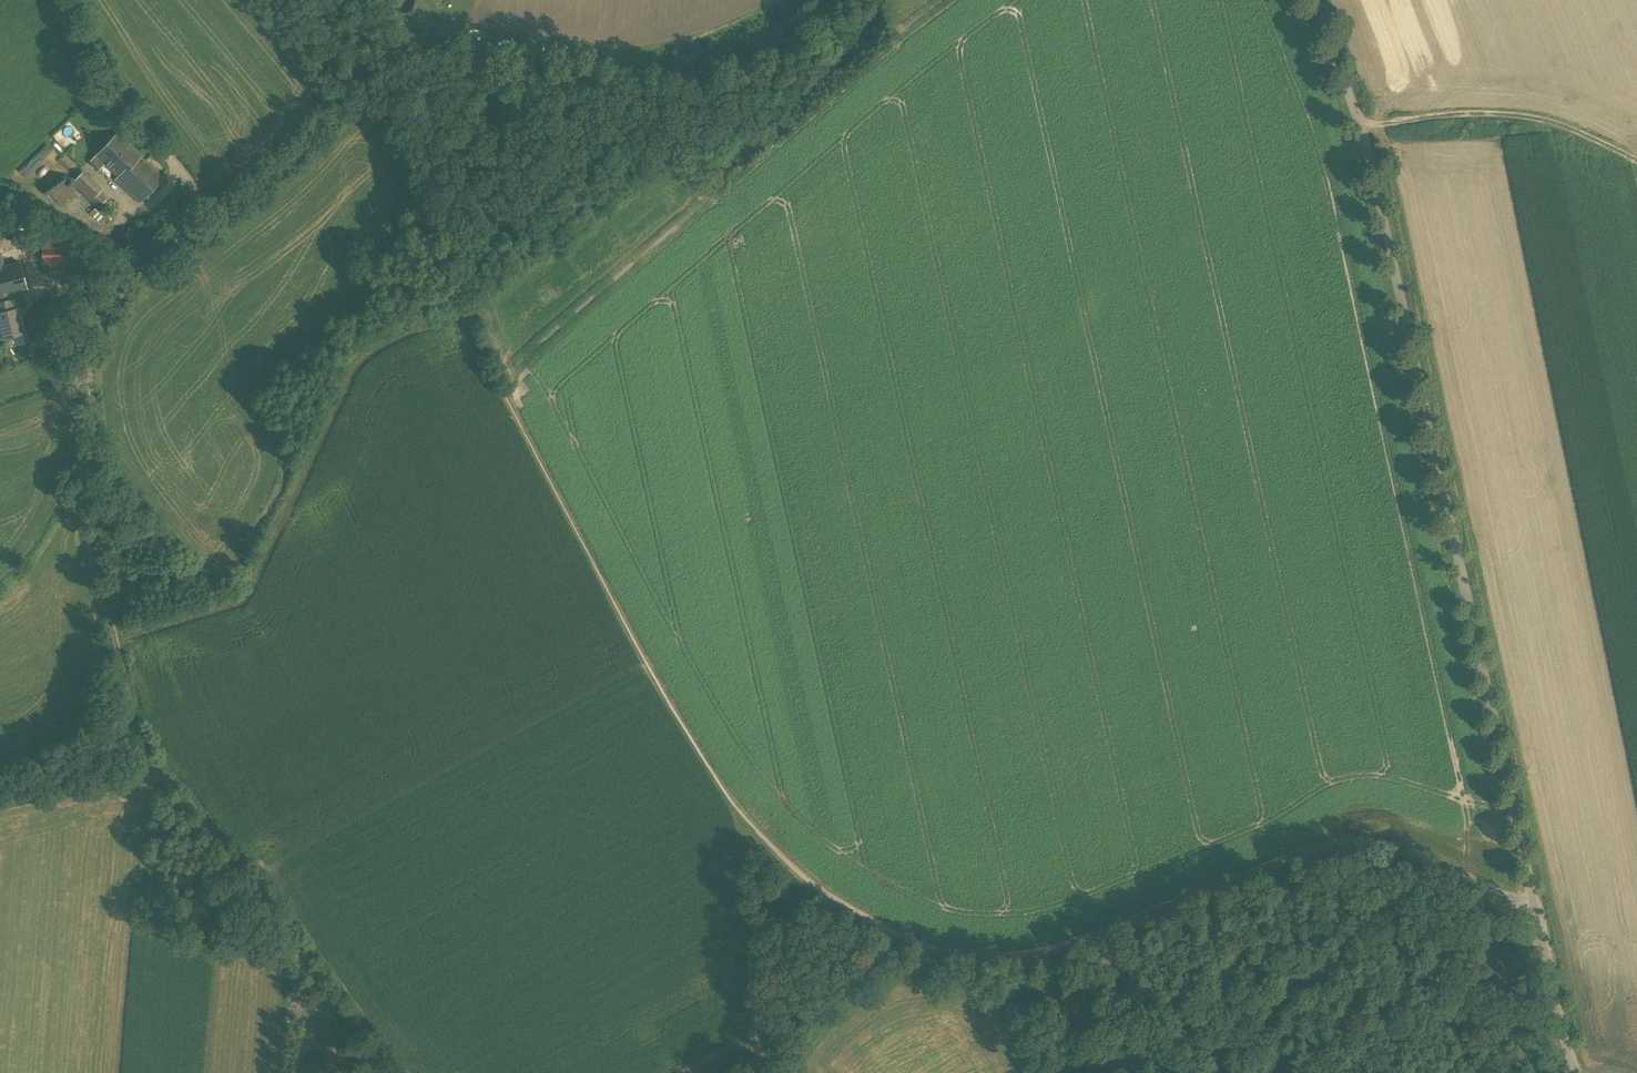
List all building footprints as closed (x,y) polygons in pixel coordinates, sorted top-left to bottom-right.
[(414,1),(414,0),(392,0),(391,2),(392,6),(395,10),(399,12),(403,13),(407,12),(411,9),(413,6),(414,1)] [(140,156),(116,134),(97,155),(119,176),(120,177),(140,157),(140,156)] [(140,157),(120,177),(119,176),(117,179),(117,178),(116,179),(117,180),(138,200),(138,201),(139,202),(140,201),(140,200),(162,178),(162,179),(163,178),(162,177),(140,156),(140,157)] [(99,193),(79,175),(72,182),(91,200),(99,193)] [(83,244),(43,243),(42,266),(82,267),(83,244)] [(12,294),(28,290),(20,262),(4,266),(0,267),(0,297),(12,294)] [(0,297),(0,312),(16,308),(12,294),(0,297)] [(0,312),(0,327),(3,339),(14,335),(14,336),(23,333),(20,322),(19,323),(15,309),(16,309),(16,308),(0,312)] [(1513,907),(1502,909),(1505,925),(1516,923),(1513,907)]
